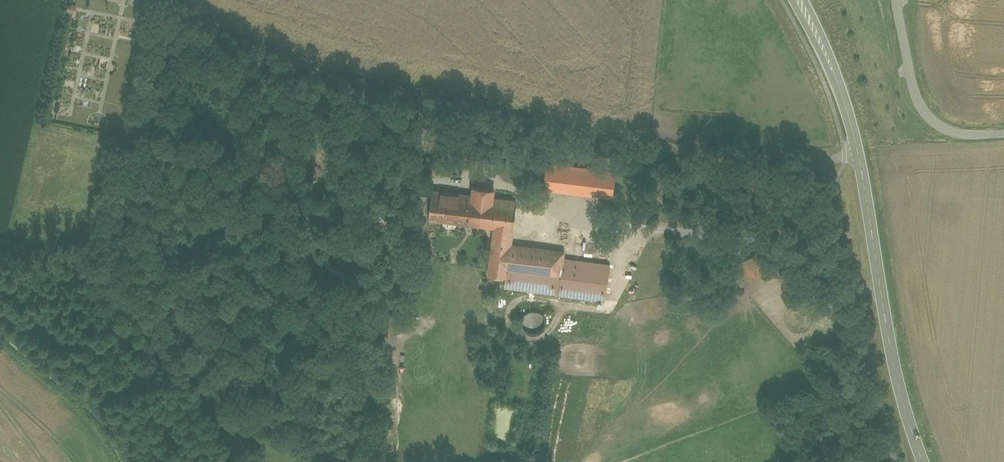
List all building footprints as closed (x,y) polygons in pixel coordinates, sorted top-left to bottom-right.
[(77,12),(78,6),(69,4),(68,10),(77,12)] [(615,168),(547,162),(544,189),(613,196),(615,168)] [(811,186),(807,192),(816,197),(820,191),(811,186)] [(517,198),(434,190),(431,219),(496,226),(514,228),(517,198)] [(490,288),(606,300),(610,264),(563,259),(564,250),(512,245),(514,228),(496,226),(490,288)] [(754,251),(746,258),(758,273),(765,267),(761,262),(762,261),(754,251)]
